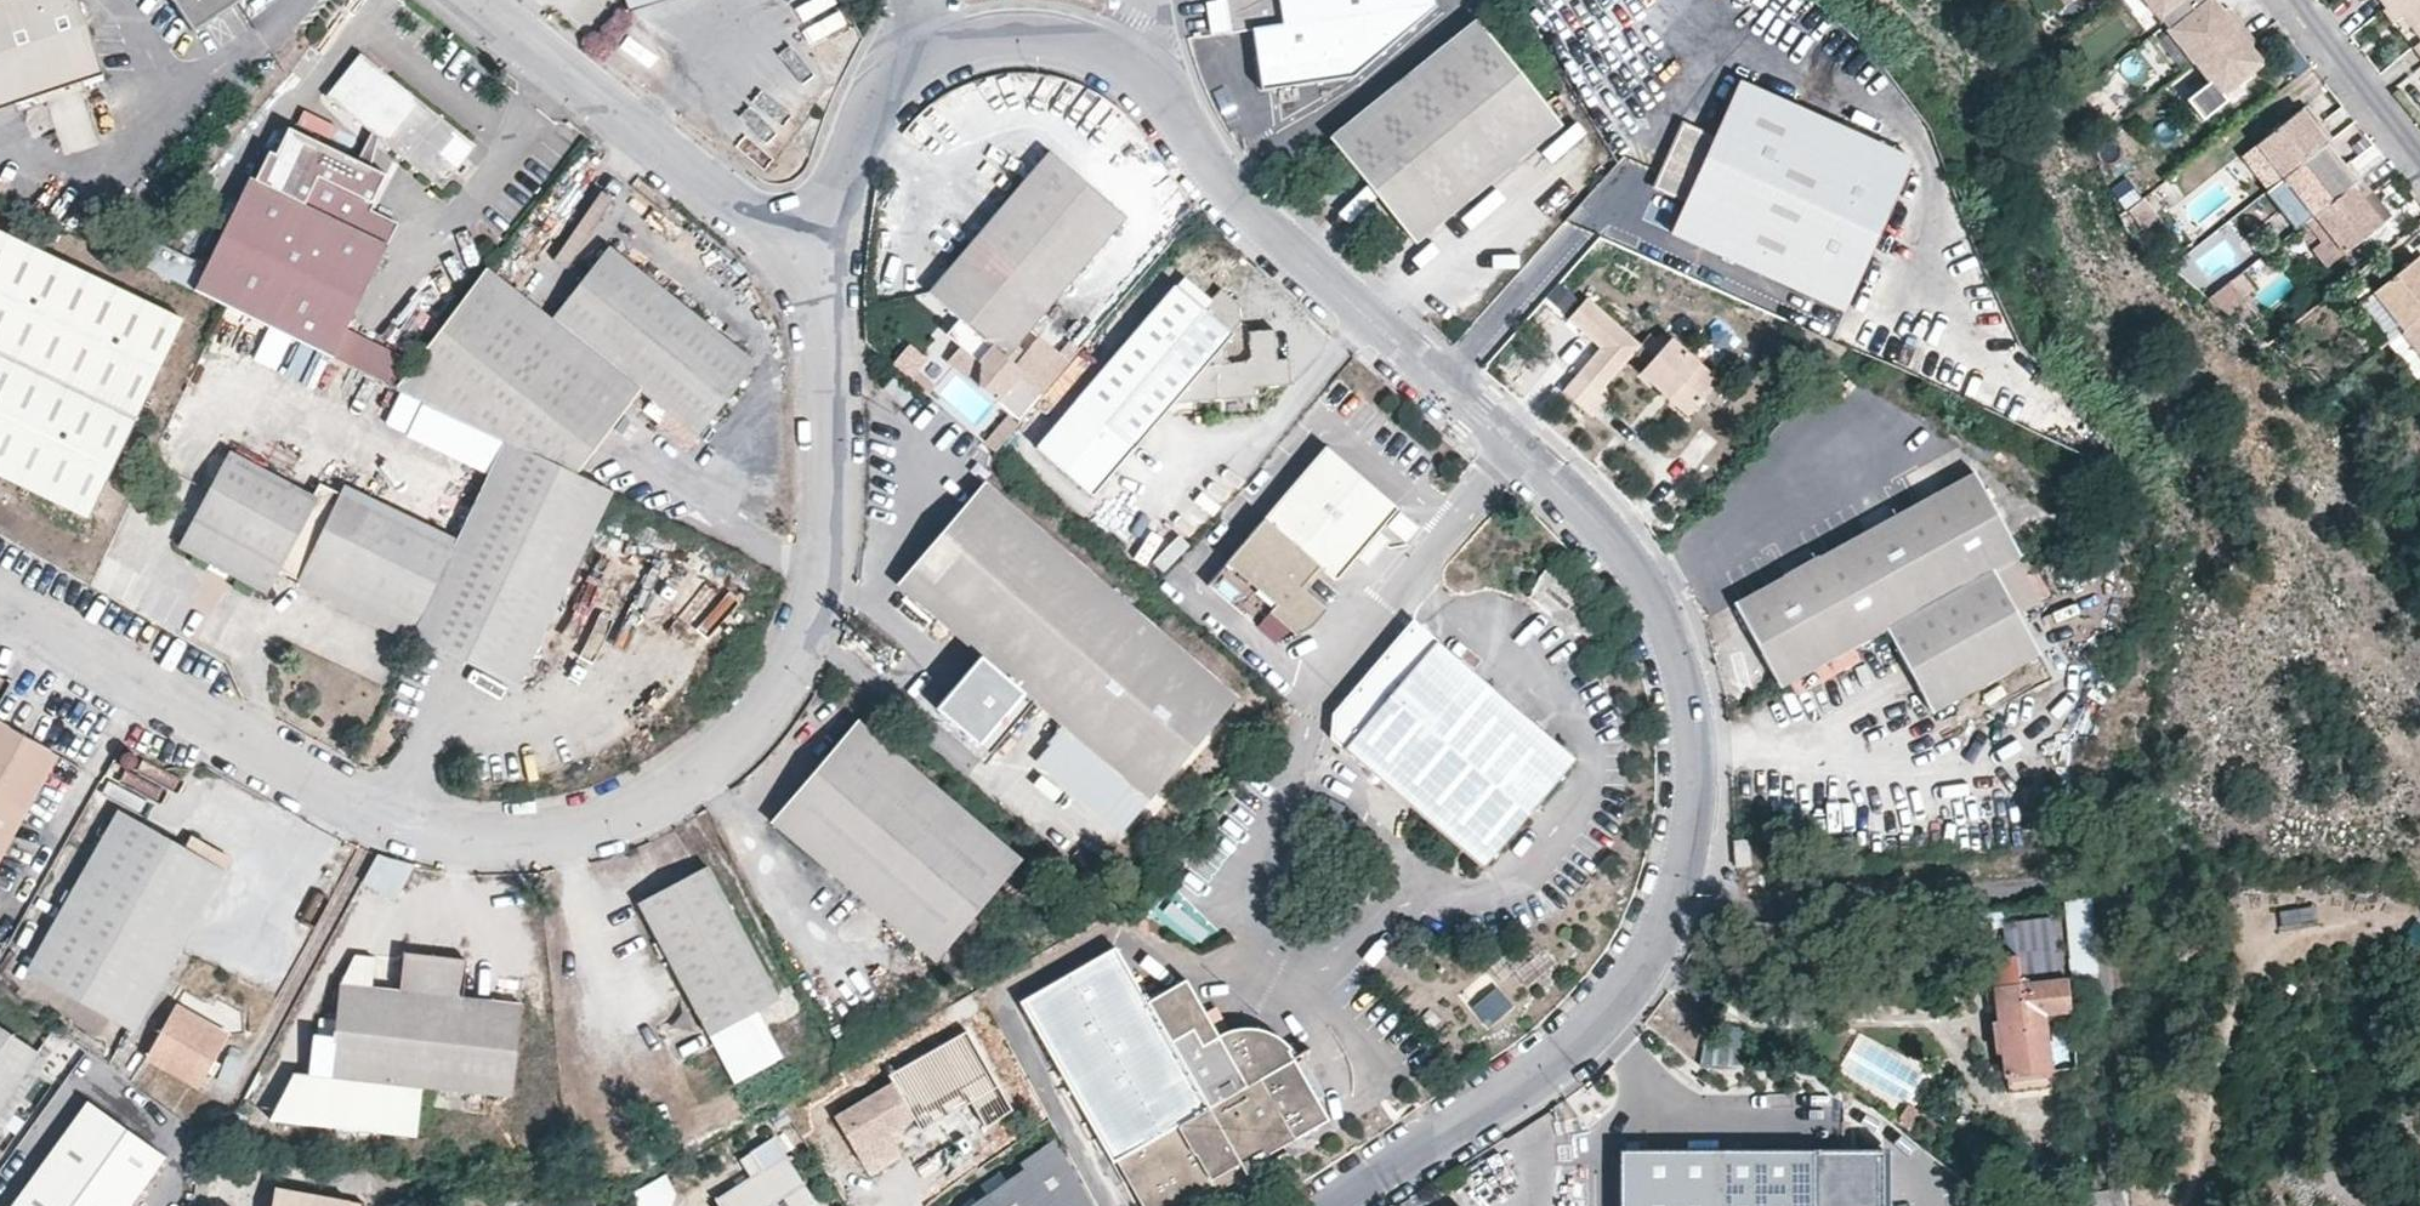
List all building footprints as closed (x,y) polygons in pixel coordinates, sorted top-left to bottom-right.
[(14,105),(79,82),(100,75),(73,0),(0,0),(0,109),(14,105)] [(201,33),(246,0),(177,0),(201,33)] [(1226,30),(1250,26),(1258,86),(1353,73),(1429,0),(1221,0),(1226,30)] [(2165,22),(2194,0),(2149,0),(2165,22)] [(2211,11),(2202,0),(2194,0),(2165,22),(2195,60),(2241,24),(2228,8),(2221,10),(2211,11)] [(2211,11),(2221,10),(2213,0),(2202,0),(2211,11)] [(2399,10),(2419,36),(2419,0),(2383,0),(2387,6),(2383,9),(2390,17),(2399,10)] [(801,28),(809,43),(846,24),(838,9),(801,28)] [(1330,134),(1414,237),(1560,122),(1477,17),(1330,134)] [(644,20),(625,50),(656,70),(675,40),(644,20)] [(2252,37),(2241,24),(2195,60),(2219,90),(2252,65),(2242,53),(2247,46),(2252,37)] [(2155,41),(2176,66),(2187,57),(2165,32),(2155,41)] [(2247,46),(2242,53),(2252,65),(2258,60),(2247,46)] [(465,159),(477,145),(366,52),(330,94),(370,127),(377,133),(443,188),(456,171),(465,159)] [(1888,213),(1913,158),(1739,80),(1671,232),(1843,307),(1869,258),(1875,244),(1888,213)] [(2313,129),(2319,125),(2306,108),(2300,112),(2313,129)] [(2313,129),(2300,112),(2260,143),(2286,176),(2313,154),(2318,150),(2319,150),(2331,140),(2319,125),(2313,129)] [(355,157),(288,124),(274,150),(268,148),(254,176),(300,200),(315,173),(370,201),(384,173),(369,165),(377,133),(370,127),(355,157)] [(1125,213),(1051,148),(953,261),(964,270),(942,296),(959,313),(947,326),(980,356),(981,380),(1001,397),(1019,374),(1024,369),(1011,357),(1005,351),(1037,315),(1125,213)] [(2318,150),(2313,154),(2332,178),(2338,173),(2319,150),(2318,150)] [(2338,173),(2332,178),(2313,154),(2286,176),(2316,215),(2362,179),(2350,164),(2338,173)] [(470,163),(465,159),(456,171),(461,174),(470,163)] [(315,173),(300,200),(248,173),(191,290),(223,306),(330,356),(395,222),(368,208),(370,201),(315,173)] [(2347,254),(2384,226),(2367,201),(2375,195),(2362,179),(2316,215),(2347,254)] [(397,218),(405,197),(382,189),(375,210),(397,218)] [(91,519),(183,319),(0,234),(0,476),(91,519)] [(607,245),(551,317),(482,266),(388,384),(505,440),(575,473),(637,385),(695,429),(750,356),(607,245)] [(2404,332),(2419,320),(2419,266),(2415,260),(2374,293),(2404,332)] [(964,270),(953,261),(932,286),(942,296),(964,270)] [(1182,276),(1175,285),(1202,309),(1210,300),(1182,276)] [(1132,450),(1171,405),(1254,396),(1256,388),(1286,384),(1288,358),(1278,359),(1278,330),(1250,330),(1249,352),(1246,359),(1231,360),(1224,354),(1224,343),(1232,335),(1230,331),(1237,322),(1238,304),(1219,288),(1210,300),(1202,309),(1175,285),(1076,400),(1132,450)] [(1584,295),(1566,317),(1599,346),(1561,389),(1589,415),(1604,398),(1597,388),(1632,349),(1637,341),(1584,295)] [(2400,335),(2419,361),(2419,320),(2404,332),(2400,335)] [(1070,361),(1033,330),(1011,357),(1024,369),(1019,374),(1042,393),(1070,361)] [(1647,363),(1640,370),(1688,413),(1720,377),(1672,336),(1653,355),(1647,363)] [(1637,341),(1632,349),(1647,363),(1653,355),(1637,341)] [(918,364),(912,359),(901,372),(907,378),(915,368),(918,364)] [(915,368),(907,378),(926,393),(932,384),(915,368)] [(1076,400),(1057,422),(1114,471),(1132,450),(1076,400)] [(644,411),(687,444),(695,434),(651,402),(644,411)] [(516,687),(548,621),(611,494),(505,440),(451,549),(410,634),(516,687)] [(1398,505),(1325,443),(1206,581),(1275,640),(1311,624),(1327,605),(1306,587),(1301,583),(1318,563),(1323,568),(1336,577),(1398,505)] [(451,549),(318,485),(310,500),(231,458),(183,544),(263,587),(274,568),(298,579),(301,588),(309,585),(340,600),(343,609),(353,606),(367,612),(370,622),(383,620),(410,634),(451,549)] [(1779,682),(1884,622),(1989,565),(2015,550),(1971,469),(1736,598),(1779,682)] [(1235,694),(1157,626),(1016,508),(984,481),(899,581),(982,652),(1039,701),(1066,723),(1150,794),(1235,694)] [(1323,568),(1318,563),(1301,583),(1306,587),(1323,568)] [(1884,622),(1931,706),(2036,648),(1989,565),(1884,622)] [(717,629),(738,604),(727,595),(706,620),(717,629)] [(1571,757),(1472,671),(1434,718),(1396,685),(1435,638),(1409,618),(1333,710),(1333,736),(1345,747),(1483,864),(1571,757)] [(1396,685),(1434,718),(1472,671),(1435,638),(1396,685)] [(1024,719),(1039,701),(982,652),(967,670),(1024,719)] [(861,717),(774,820),(935,955),(1022,856),(861,717)] [(0,722),(0,850),(56,752),(0,722)] [(1066,723),(1036,758),(1120,828),(1150,794),(1066,723)] [(181,845),(117,810),(26,968),(130,1027),(228,860),(187,835),(181,845)] [(1747,839),(1730,840),(1731,865),(1749,865),(1747,839)] [(372,852),(361,888),(399,898),(409,862),(372,852)] [(777,997),(708,867),(637,905),(707,1035),(733,1083),(771,1063),(745,1015),(777,997)] [(2083,896),(2061,899),(2071,967),(2093,964),(2083,896)] [(2047,1067),(2041,1012),(2068,1009),(2065,978),(2057,979),(2050,919),(2002,924),(2006,957),(1992,959),(1998,1026),(1990,1028),(1994,1054),(2002,1053),(2004,1071),(2047,1067)] [(1020,1002),(1112,1161),(1118,1157),(1147,1205),(1183,1205),(1179,1197),(1230,1167),(1236,1178),(1266,1162),(1264,1156),(1309,1129),(1336,1113),(1299,1053),(1298,1049),(1294,1045),(1288,1040),(1280,1035),(1271,1031),(1259,1028),(1253,1027),(1245,1028),(1239,1029),(1232,1030),(1224,1033),(1219,1036),(1215,1038),(1183,982),(1146,1003),(1114,948),(1020,1002)] [(404,951),(400,989),(340,982),(336,1018),(333,1040),(329,1077),(422,1086),(513,1095),(523,1002),(462,995),(466,957),(404,951)] [(1486,1027),(1514,1008),(1497,984),(1469,1002),(1486,1027)] [(226,1033),(174,1002),(144,1054),(196,1085),(226,1033)] [(333,1040),(336,1018),(321,1016),(319,1039),(333,1040)] [(37,1054),(0,1030),(0,1110),(37,1054)] [(329,1077),(333,1040),(319,1039),(316,1038),(311,1075),(329,1077)] [(323,1127),(329,1077),(311,1075),(301,1074),(272,1122),(323,1127)] [(417,1136),(422,1086),(329,1077),(323,1127),(417,1136)] [(862,1166),(891,1149),(882,1135),(892,1130),(914,1117),(893,1082),(834,1116),(862,1166)] [(156,1167),(161,1159),(85,1104),(11,1205),(128,1205),(156,1167)] [(891,1149),(901,1144),(892,1130),(882,1135),(891,1149)] [(771,1139),(739,1160),(750,1178),(714,1202),(717,1205),(815,1205),(771,1139)] [(1023,1170),(971,1205),(1090,1205),(1057,1144),(1019,1164),(1023,1170)] [(1614,1151),(1614,1205),(1878,1205),(1878,1149),(1614,1151)] [(666,1177),(630,1187),(635,1205),(674,1205),(666,1177)] [(266,1205),(343,1205),(344,1199),(269,1187),(266,1205)]
